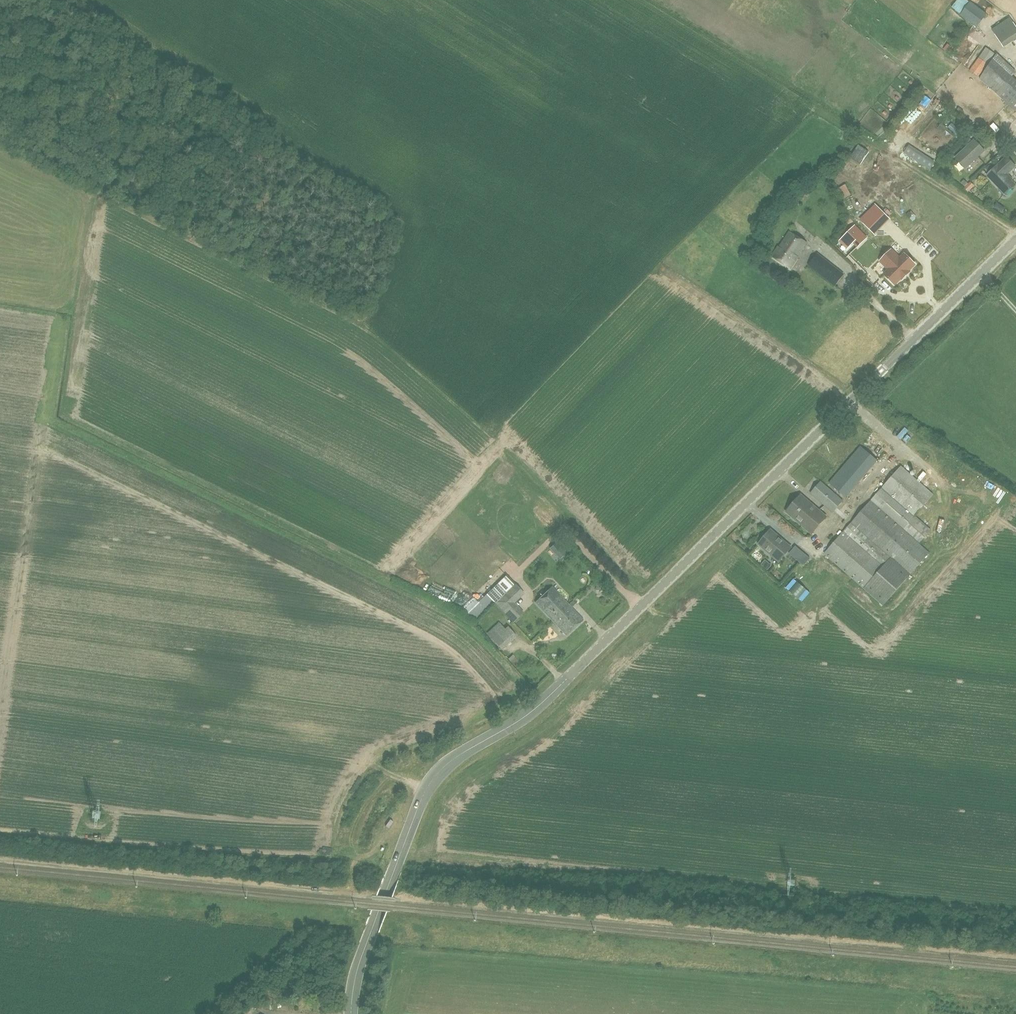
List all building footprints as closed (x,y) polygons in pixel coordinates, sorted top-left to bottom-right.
[(971,15),(982,25),(988,18),(977,9),(971,15)] [(995,34),(1004,48),(1015,40),(1015,27),(1013,22),(995,34)] [(970,70),(979,77),(980,76),(995,53),(986,48),(970,70)] [(979,77),(1015,111),(1015,110),(1015,81),(1012,77),(1015,73),(1015,72),(997,54),(987,68),(980,76),(979,77)] [(908,111),(914,118),(920,112),(913,106),(908,111)] [(986,151),(974,139),(954,158),(966,170),(986,151)] [(1015,166),(1006,157),(987,176),(1005,194),(1015,185),(1011,181),(1012,179),(1007,174),(1015,166)] [(973,181),(967,188),(971,191),(977,184),(973,181)] [(876,207),(862,221),(870,229),(874,225),(878,228),(888,218),(876,207)] [(858,246),(867,238),(855,226),(840,241),(847,248),(854,242),(858,246)] [(797,256),(806,242),(790,231),(779,247),(778,246),(771,256),(790,268),(798,257),(797,256)] [(892,250),(880,261),(889,270),(884,274),(895,285),(901,279),(902,280),(910,272),(909,271),(915,264),(905,253),(900,258),(892,250)] [(818,253),(808,266),(835,287),(845,274),(818,253)] [(811,490),(836,512),(881,459),(863,443),(828,485),(821,478),(811,490)] [(902,464),(883,485),(916,514),(934,493),(902,464)] [(872,591),(884,601),(898,584),(903,581),(907,577),(910,575),(920,564),(924,561),(932,552),(930,548),(919,539),(920,538),(930,532),(923,521),(884,488),(880,490),(870,502),(867,503),(843,532),(836,536),(827,546),(835,559),(871,589),(872,591)] [(812,533),(826,517),(801,495),(786,511),(812,533)] [(779,561),(791,547),(770,529),(758,544),(779,561)] [(551,549),(560,558),(566,552),(557,543),(551,549)] [(801,544),(793,553),(800,559),(808,550),(801,544)] [(823,553),(819,557),(827,564),(831,560),(823,553)] [(487,594),(494,602),(515,583),(507,575),(487,594)] [(514,623),(525,613),(515,603),(525,594),(515,583),(494,603),(514,623)] [(566,635),(583,619),(569,604),(560,594),(553,587),(536,603),(566,635)] [(502,649),(512,640),(512,639),(515,636),(515,637),(516,636),(508,627),(506,628),(500,622),(487,633),(489,635),(493,640),(493,639),(502,649)]
